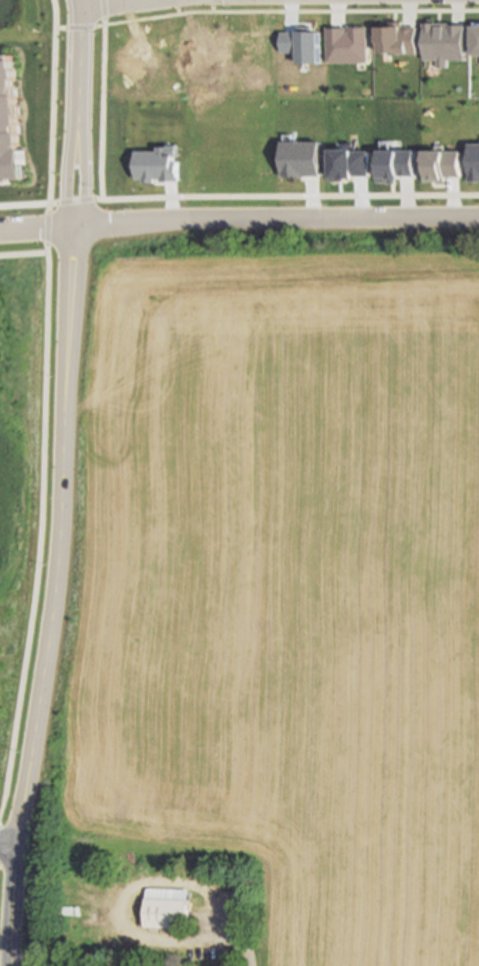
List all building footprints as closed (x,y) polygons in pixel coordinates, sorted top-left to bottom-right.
[(1,180),(0,180),(0,52),(3,52),(3,54),(7,54),(7,58),(16,57),(16,62),(18,62),(19,69),(21,69),(22,81),(20,81),(20,97),(22,97),(25,148),(22,148),(23,151),(27,151),(29,180),(16,181),(16,184),(2,184),(1,180)] [(281,141),(281,176),(320,177),(320,141),(281,141)] [(470,143),(478,143),(478,182),(469,182),(470,143)] [(136,150),(136,179),(142,179),(142,182),(154,183),(154,179),(161,179),(161,181),(179,181),(178,160),(173,160),(173,157),(178,157),(179,146),(158,146),(157,150),(136,150)] [(329,150),(330,182),(344,182),(344,179),(352,178),(352,176),(368,176),(368,150),(353,150),(353,149),(329,150)] [(414,150),(414,177),(399,176),(399,179),(396,178),(396,183),(376,182),(376,166),(378,166),(379,150),(414,150)] [(424,151),(462,150),(462,177),(446,176),(446,182),(425,182),(424,151)] [(147,888),(145,928),(188,930),(190,890),(147,888)]
